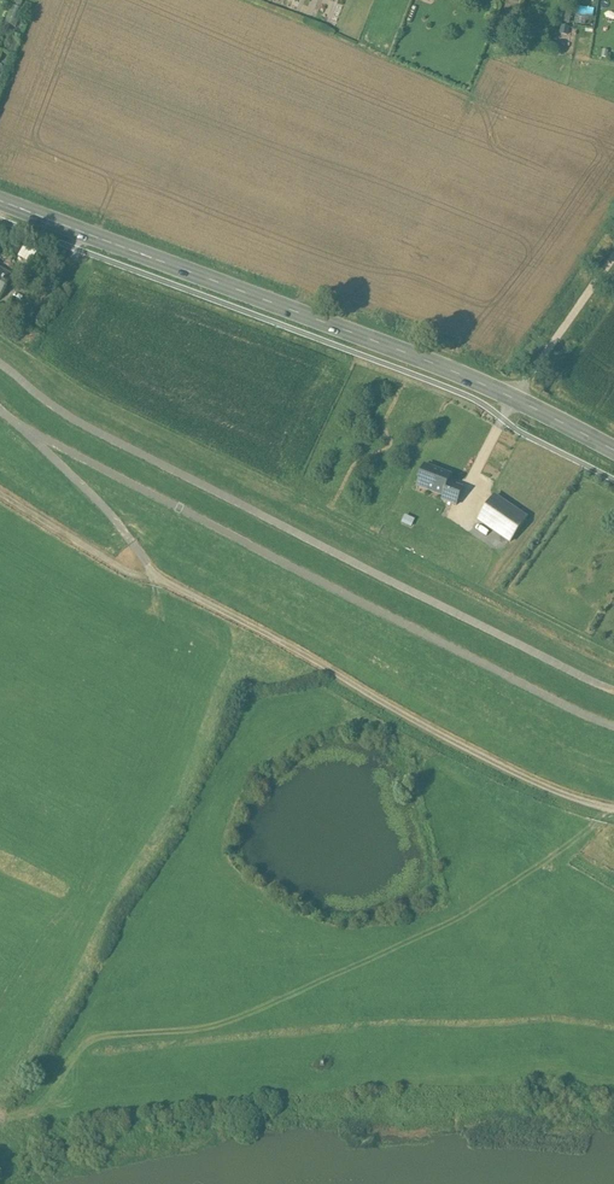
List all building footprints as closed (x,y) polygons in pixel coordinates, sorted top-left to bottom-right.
[(22,10),(11,6),(5,23),(16,28),(22,10)] [(559,55),(573,55),(573,26),(559,26),(559,55)] [(0,269),(0,295),(12,276),(0,269)] [(1,318),(0,320),(0,326),(7,330),(10,324),(1,318)] [(27,328),(21,324),(14,336),(20,339),(27,328)] [(451,477),(429,468),(425,466),(418,486),(443,496),(442,499),(457,505),(463,488),(449,483),(451,477)] [(509,542),(527,516),(494,492),(475,519),(509,542)] [(415,519),(405,515),(402,522),(411,526),(415,519)]
